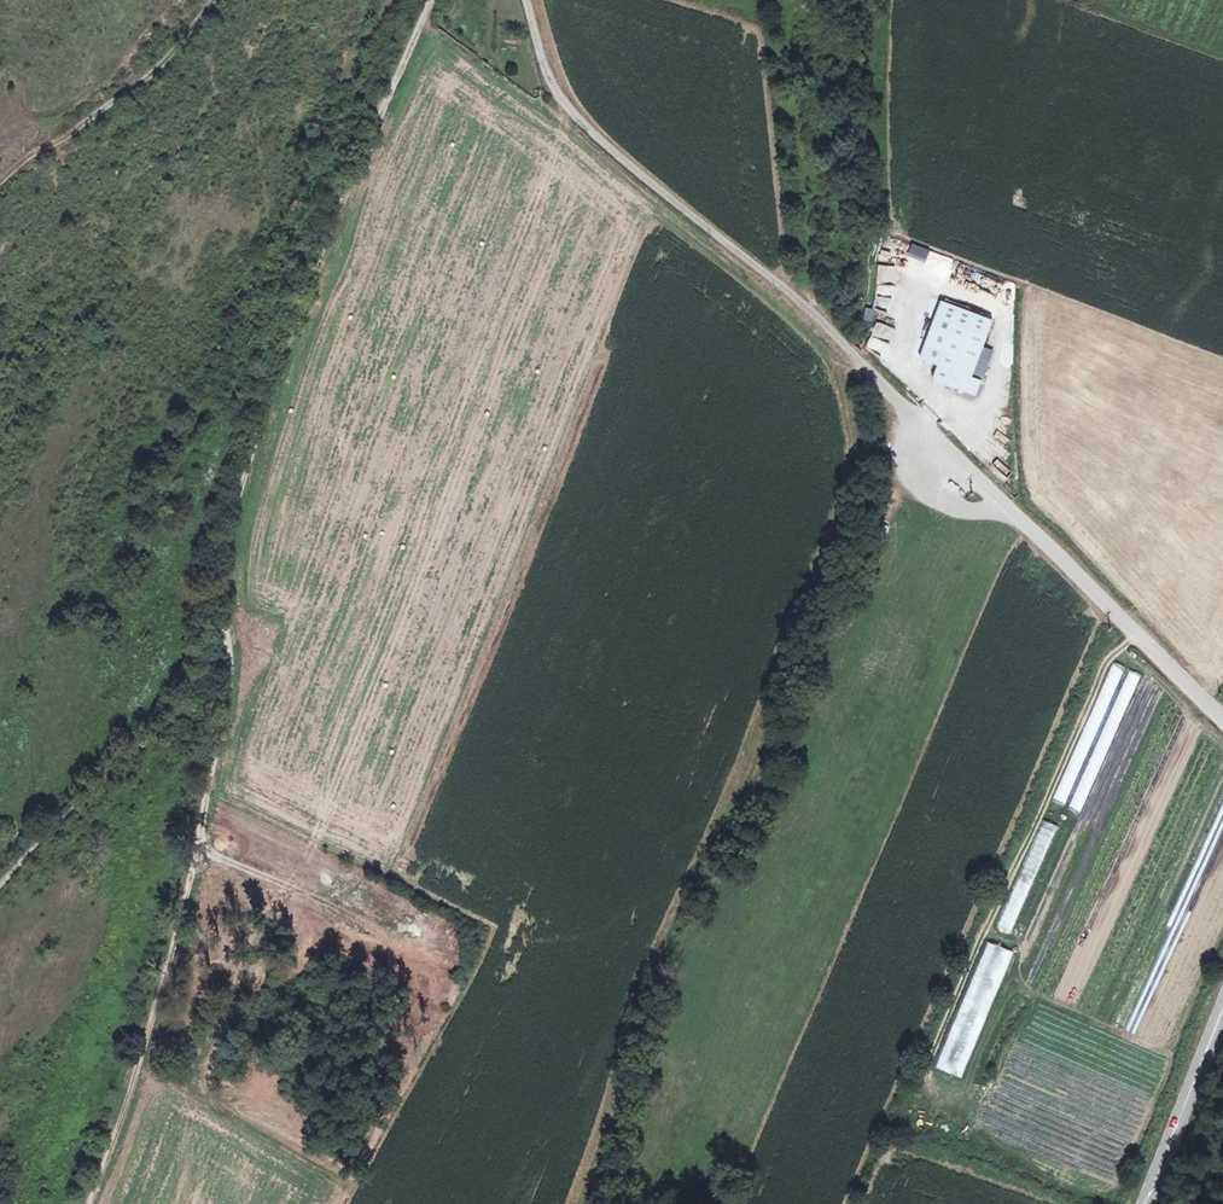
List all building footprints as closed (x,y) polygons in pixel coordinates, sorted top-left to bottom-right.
[(906,242),(902,253),(924,262),(929,251),(906,242)] [(878,284),(877,296),(893,298),(894,286),(878,284)] [(886,310),(887,302),(876,299),(875,307),(886,310)] [(991,318),(941,299),(919,355),(937,363),(931,377),(973,393),(987,360),(977,355),(981,346),(991,318)] [(862,320),(871,321),(873,310),(865,308),(862,320)] [(871,333),(889,342),(895,330),(877,321),(871,333)] [(884,356),(889,344),(871,336),(866,348),(884,356)] [(991,350),(981,346),(977,355),(987,360),(991,350)] [(1013,934),(1055,825),(1039,819),(998,928),(1013,934)]
